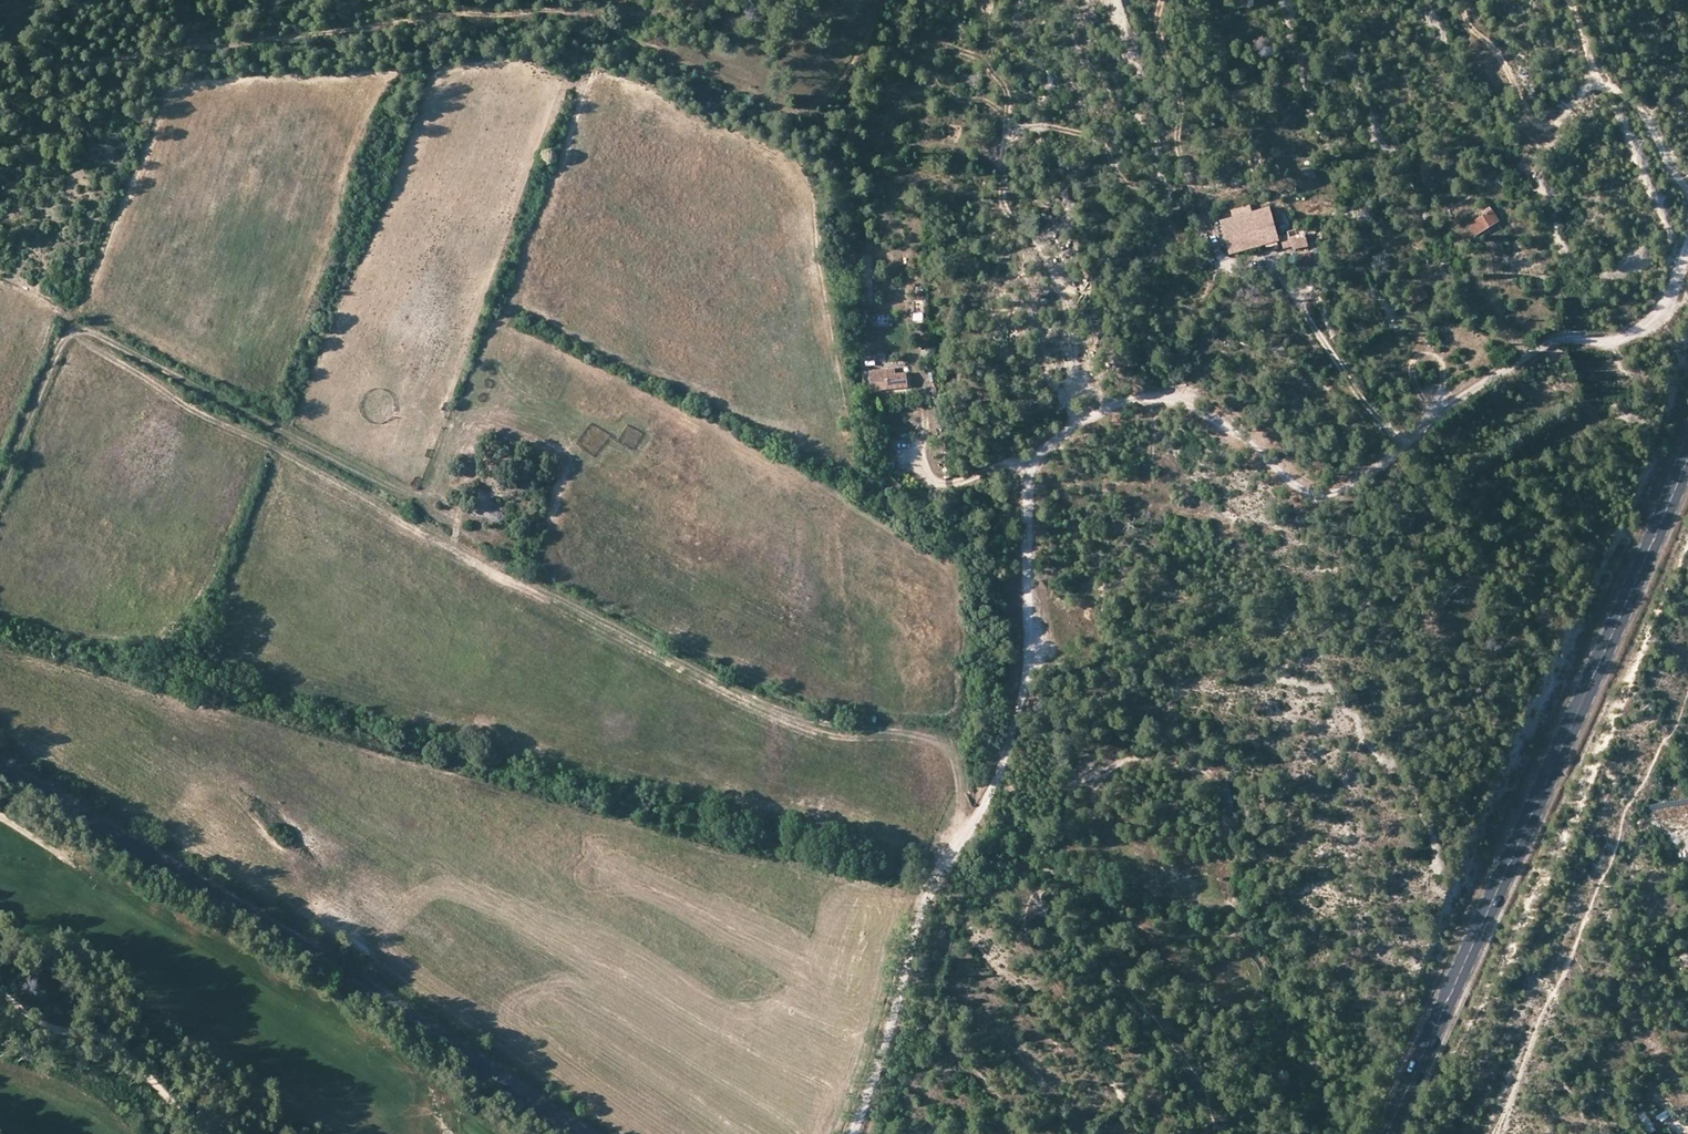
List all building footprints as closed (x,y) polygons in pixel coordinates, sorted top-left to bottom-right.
[(1499,222),(1488,204),(1478,210),(1482,217),(1469,225),(1476,237),(1499,222)] [(1233,220),(1252,215),(1250,206),(1231,212),(1233,220)] [(1233,220),(1223,222),(1232,255),(1280,243),(1271,210),(1252,215),(1233,220)] [(1289,233),(1290,238),(1304,234),(1303,230),(1289,233)] [(1290,238),(1282,240),(1285,251),(1294,248),(1295,253),(1309,250),(1304,234),(1290,238)] [(1423,284),(1410,290),(1415,302),(1428,296),(1423,284)] [(869,317),(870,330),(892,329),(891,316),(869,317)] [(885,370),(887,391),(908,389),(906,374),(895,375),(895,369),(885,370)] [(887,391),(885,370),(870,372),(872,393),(887,391)] [(1220,784),(1223,807),(1234,805),(1230,782),(1220,784)] [(1642,1109),(1636,1113),(1649,1132),(1655,1128),(1642,1109)]
